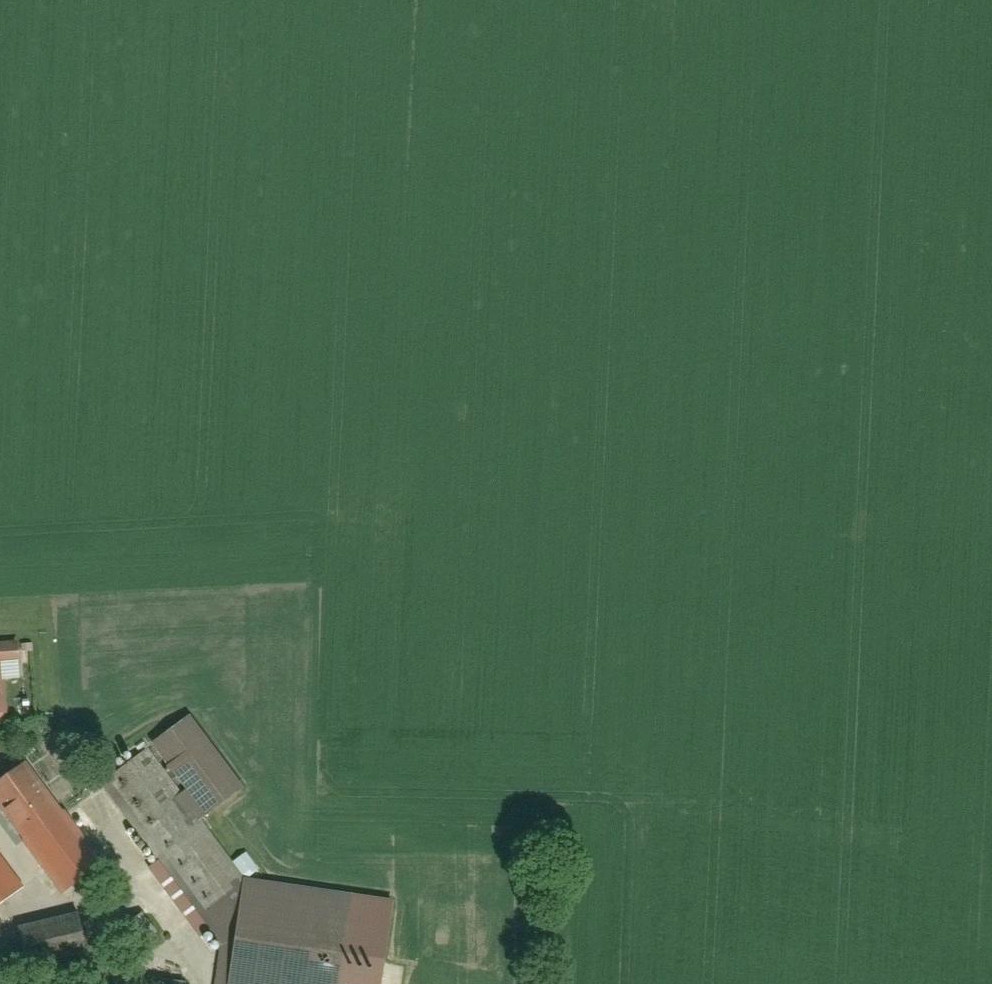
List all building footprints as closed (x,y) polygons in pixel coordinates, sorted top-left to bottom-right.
[(0,639),(0,664),(14,664),(15,639),(0,639)] [(183,716),(147,748),(206,816),(243,785),(183,716)] [(248,891),(250,890),(151,756),(102,792),(202,926),(215,916),(229,932),(222,983),(337,983),(347,904),(248,891)] [(0,781),(0,816),(54,891),(100,858),(30,759),(0,781)] [(17,890),(0,868),(0,903),(17,890)] [(12,936),(18,976),(91,965),(85,925),(12,936)]
